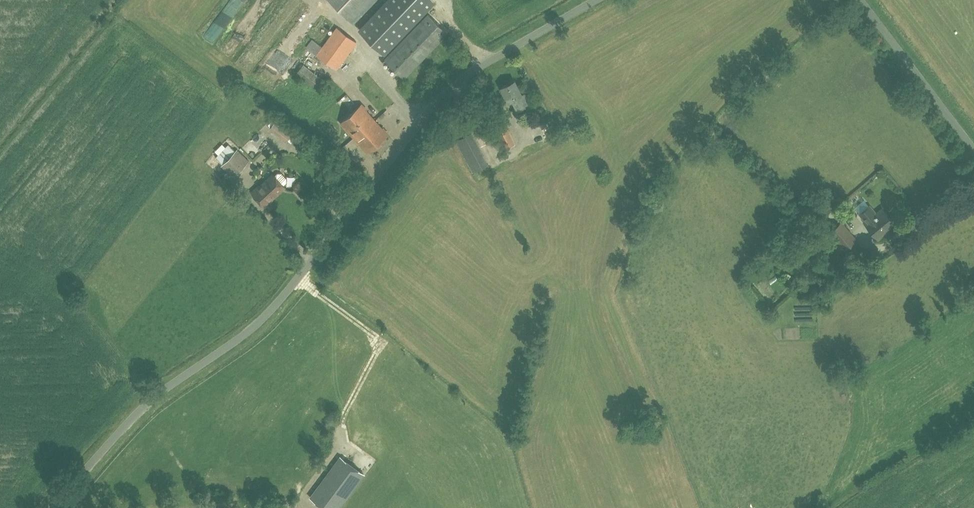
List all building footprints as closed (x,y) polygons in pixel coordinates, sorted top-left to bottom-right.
[(354,24),(377,1),(378,0),(329,0),(354,24)] [(359,29),(376,46),(420,0),(387,0),(359,29)] [(405,79),(448,34),(429,14),(385,58),(405,79)] [(224,17),(213,30),(221,37),(232,24),(224,17)] [(317,54),(337,70),(358,42),(337,27),(322,47),(313,39),(307,47),(317,54)] [(259,59),(266,47),(259,43),(252,55),(259,59)] [(297,66),(300,69),(297,74),(318,91),(326,81),(301,62),(297,66)] [(509,102),(513,100),(518,110),(530,104),(524,93),(522,94),(515,80),(501,87),(509,102)] [(378,93),(382,90),(375,82),(371,84),(378,93)] [(362,104),(352,113),(378,143),(388,134),(362,104)] [(378,143),(352,113),(341,122),(368,152),(378,143)] [(268,125),(272,127),(270,129),(287,142),(295,131),(275,116),(271,121),(268,118),(266,121),(270,123),(268,125)] [(505,149),(516,144),(505,121),(494,126),(505,149)] [(488,164),(471,132),(457,140),(474,172),(488,164)] [(297,147),(302,143),(299,139),(294,143),(297,147)] [(216,157),(223,164),(222,166),(233,177),(249,161),(237,150),(236,151),(228,144),(216,157)] [(272,199),(285,187),(284,185),(287,182),(287,178),(282,173),(278,173),(275,176),(273,174),(260,186),(259,185),(252,192),(265,207),(273,200),(272,199)] [(818,194),(806,205),(820,220),(832,210),(818,194)] [(878,239),(896,224),(882,208),(876,213),(870,205),(859,214),(866,222),(865,223),(878,239)] [(840,252),(844,248),(845,249),(856,239),(842,222),(830,232),(831,232),(826,235),(840,252)] [(785,253),(802,272),(819,257),(803,238),(785,253)] [(291,247),(284,251),(287,257),(294,253),(291,247)] [(364,474),(341,457),(311,497),(326,507),(338,507),(364,474)]
